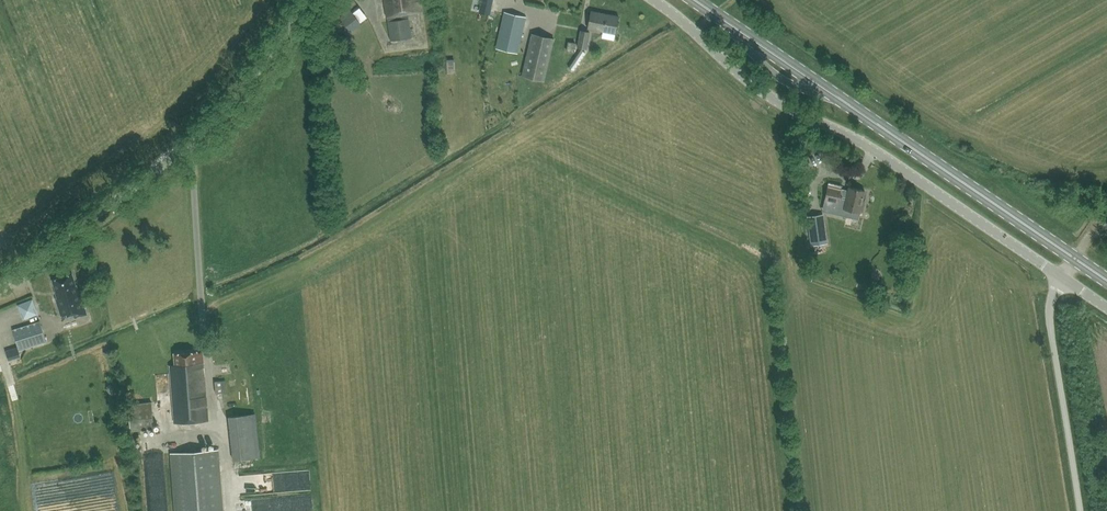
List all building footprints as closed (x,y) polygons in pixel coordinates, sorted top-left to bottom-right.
[(411,38),(408,14),(423,12),(421,0),(418,1),(418,0),(384,0),(391,41),(411,38)] [(480,12),(489,14),(492,0),(484,0),(480,12)] [(341,19),(352,33),(361,25),(348,10),(345,12),(346,14),(341,19)] [(619,17),(591,11),(588,28),(616,34),(619,17)] [(519,44),(526,17),(505,12),(496,48),(517,53),(519,44)] [(580,30),(577,47),(587,50),(590,32),(580,30)] [(523,77),(544,82),(554,39),(532,34),(523,77)] [(569,42),(567,52),(574,53),(576,43),(569,42)] [(581,50),(568,68),(573,70),(585,52),(581,50)] [(772,84),(768,90),(777,96),(781,91),(772,84)] [(841,190),(828,187),(825,201),(838,204),(837,210),(844,211),(844,209),(860,212),(865,191),(849,187),(847,194),(841,192),(841,190)] [(825,242),(822,216),(809,218),(812,244),(825,242)] [(72,274),(53,280),(56,292),(58,291),(60,297),(58,298),(63,315),(73,312),(75,318),(86,314),(79,292),(75,293),(73,287),(76,286),(72,274)] [(31,298),(17,304),(23,319),(38,313),(31,298)] [(40,321),(13,330),(19,351),(47,342),(40,321)] [(16,347),(4,351),(7,360),(19,356),(16,347)] [(197,352),(174,354),(175,366),(170,366),(175,423),(207,421),(203,364),(204,364),(203,353),(197,354),(197,352)] [(226,393),(226,381),(215,381),(216,394),(226,393)] [(158,393),(159,402),(158,402),(158,409),(167,408),(166,393),(158,393)] [(154,430),(152,402),(128,405),(130,431),(154,430)] [(229,417),(234,461),(260,458),(255,414),(229,417)] [(157,448),(146,449),(148,497),(159,496),(157,448)] [(175,510),(223,510),(218,449),(170,453),(175,510)] [(248,510),(305,507),(304,491),(239,495),(240,503),(254,502),(254,508),(248,508),(248,510)]
